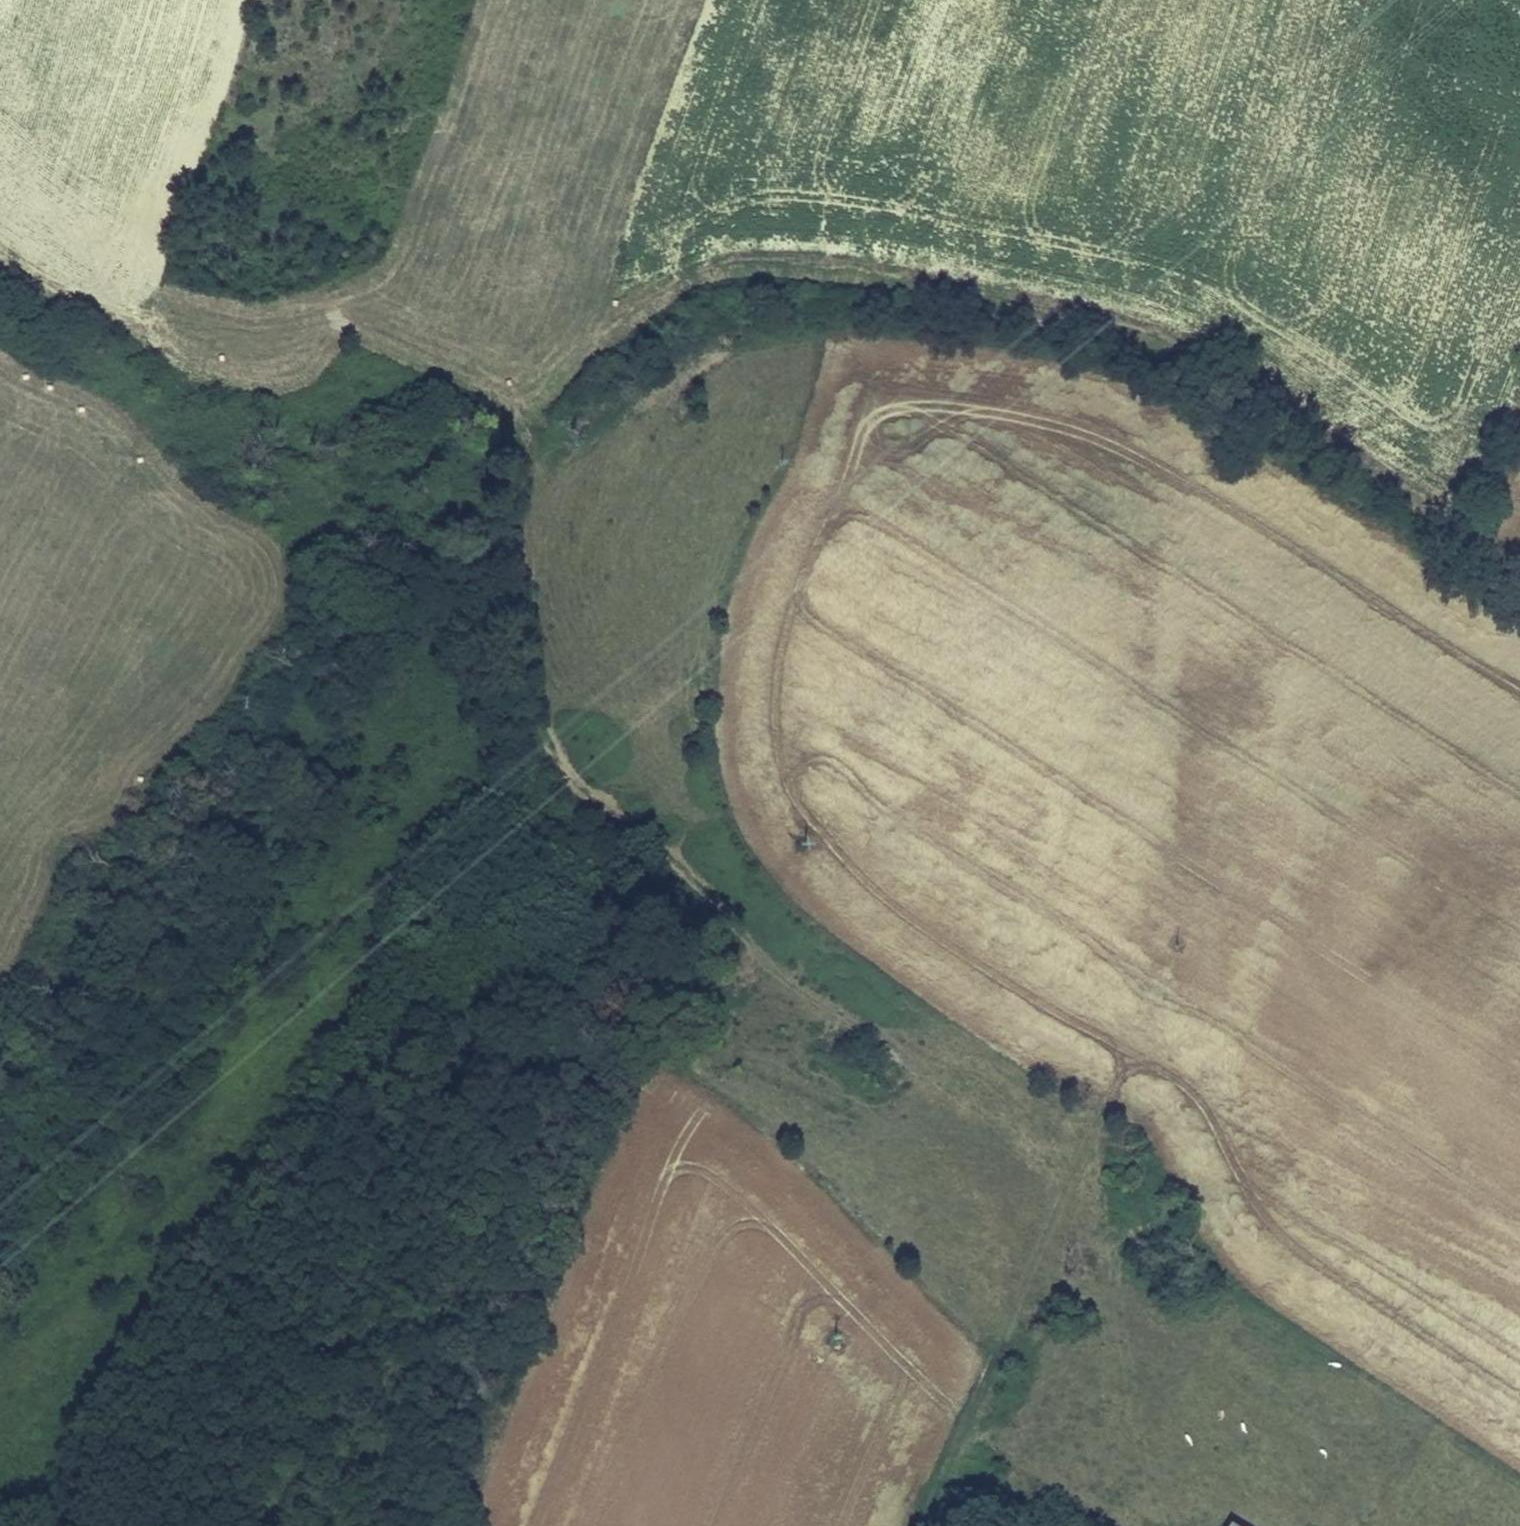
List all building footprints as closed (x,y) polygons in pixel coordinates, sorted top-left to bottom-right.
[(1228,1517),(1222,1525),(1242,1525),(1228,1517)]
